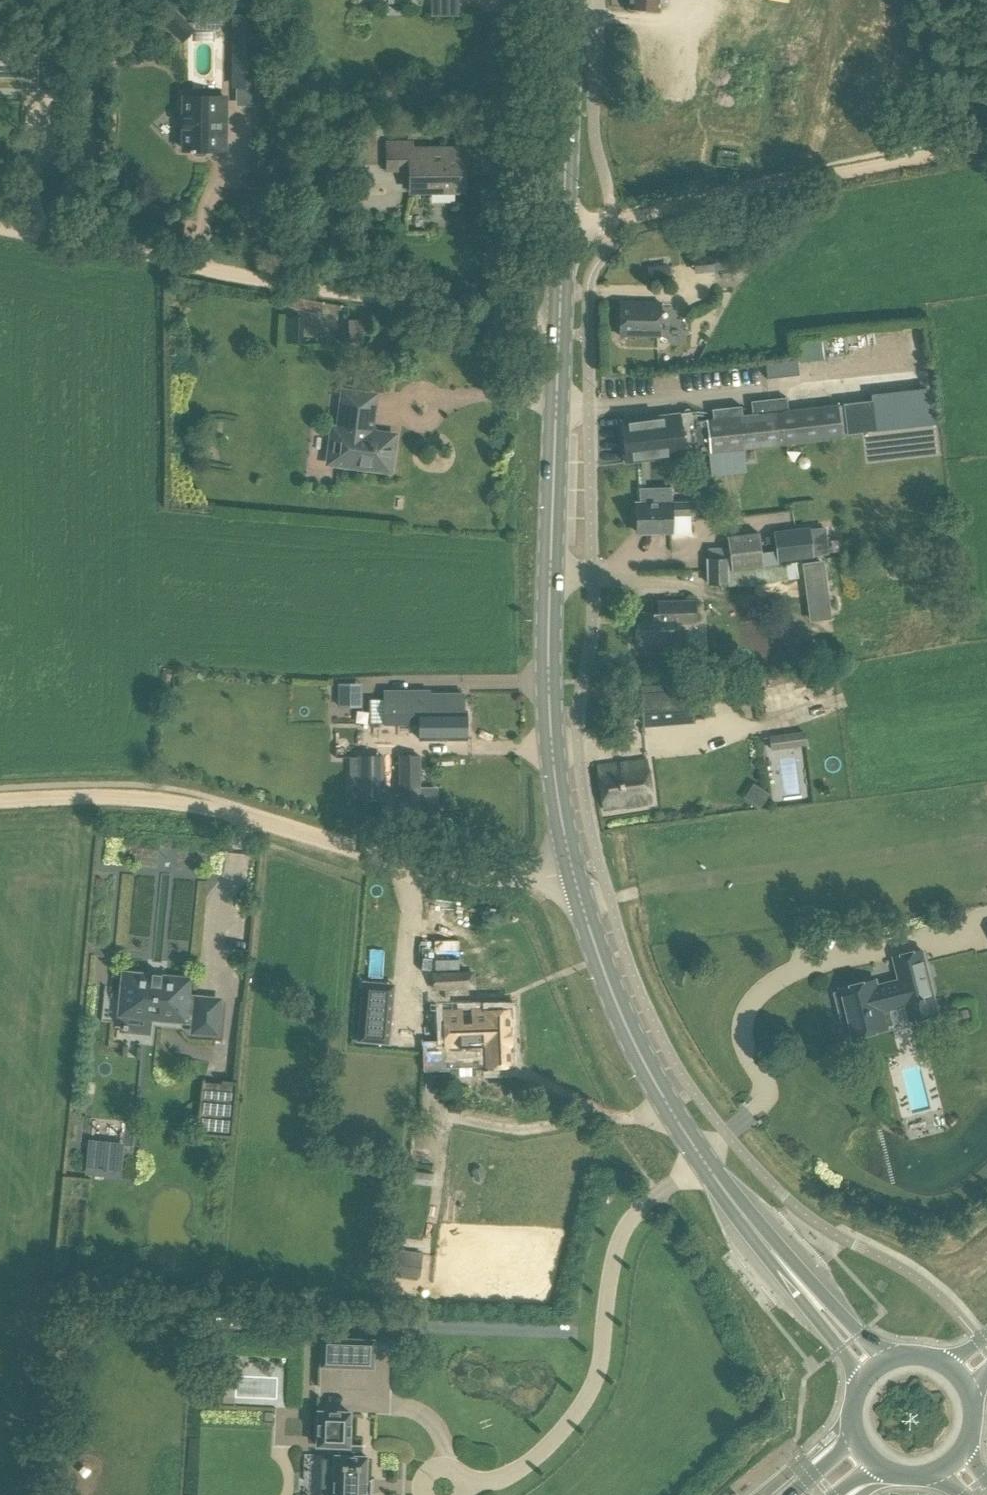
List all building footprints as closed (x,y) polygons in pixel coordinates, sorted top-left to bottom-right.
[(434,14),(447,14),(446,0),(434,0),(434,14)] [(628,7),(658,10),(658,4),(659,0),(628,0),(628,7)] [(234,16),(234,88),(237,88),(259,88),(260,16),(234,16)] [(184,98),(183,151),(193,151),(194,154),(197,156),(204,156),(207,154),(208,151),(216,151),(216,135),(225,135),(226,99),(184,98)] [(409,141),(386,142),(386,169),(409,169),(409,191),(461,190),(460,158),(444,158),(444,148),(409,149),(409,141)] [(668,266),(647,267),(648,282),(669,281),(668,266)] [(620,301),(619,335),(659,336),(660,302),(620,301)] [(361,319),(347,319),(347,341),(361,341),(361,319)] [(784,366),(802,365),(802,342),(783,342),(784,366)] [(876,403),(893,402),(892,388),(875,389),(876,403)] [(332,427),(328,463),(363,467),(366,469),(369,470),(373,471),(376,471),(379,469),(389,471),(390,461),(392,458),(393,455),(394,451),(393,448),(392,445),(393,435),(370,432),(374,395),(343,391),(338,428),(332,427)] [(695,409),(619,416),(623,459),(678,453),(678,455),(707,452),(742,448),(833,439),(830,406),(787,411),(786,397),(752,401),(754,414),(703,419),(700,415),(695,416),(695,409)] [(872,399),(843,402),(846,433),(876,429),(872,399)] [(742,448),(707,452),(709,474),(744,470),(742,448)] [(637,503),(636,503),(636,532),(670,532),(669,516),(695,516),(695,501),(670,502),(670,488),(637,489),(637,503)] [(776,551),(759,553),(761,568),(777,566),(776,562),(812,558),(812,556),(828,555),(824,528),(808,530),(808,528),(774,532),(776,551)] [(757,532),(724,536),(727,568),(728,568),(728,569),(728,572),(752,569),(761,568),(759,553),(757,532)] [(705,558),(705,572),(725,572),(725,558),(705,558)] [(837,563),(819,565),(826,620),(844,618),(837,563)] [(761,568),(752,569),(754,583),(786,579),(784,565),(777,566),(761,568)] [(726,582),(725,572),(705,572),(706,582),(726,582)] [(658,613),(638,613),(639,642),(672,642),(672,623),(694,622),(694,601),(658,601),(658,613)] [(787,651),(771,651),(772,666),(788,666),(787,651)] [(331,691),(353,692),(354,669),(331,669),(331,691)] [(687,688),(639,694),(643,722),(691,716),(687,688)] [(384,699),(384,712),(462,711),(462,693),(424,693),(424,690),(384,690),(384,699)] [(360,706),(360,696),(337,696),(337,706),(360,706)] [(384,712),(384,699),(370,699),(370,722),(384,722),(384,712)] [(464,711),(462,711),(384,712),(384,722),(384,724),(420,724),(420,739),(464,739),(464,711)] [(803,731),(769,736),(771,748),(805,744),(803,731)] [(339,744),(333,744),(333,770),(339,770),(343,770),(343,799),(356,799),(359,799),(358,801),(383,801),(383,756),(361,756),(359,756),(359,744),(339,744)] [(399,756),(398,818),(420,819),(420,756),(399,756)] [(646,759),(597,765),(603,810),(652,803),(646,759)] [(377,909),(393,907),(391,895),(376,897),(377,909)] [(422,953),(424,937),(411,936),(409,951),(422,953)] [(922,951),(895,958),(900,977),(904,995),(906,1000),(932,994),(922,951)] [(475,971),(432,973),(433,991),(475,990),(475,971)] [(124,973),(121,997),(126,998),(123,1030),(148,1032),(150,1016),(184,1019),(184,1017),(194,1018),(193,1030),(215,1032),(218,1000),(196,998),(196,1000),(186,1000),(188,979),(124,973)] [(853,1035),(888,1026),(887,1024),(892,1023),(886,1000),(904,995),(900,977),(877,983),(876,980),(841,989),(841,992),(836,993),(843,1019),(848,1018),(853,1035)] [(362,981),(356,1041),(388,1044),(394,984),(362,981)] [(444,1012),(445,1038),(445,1045),(487,1044),(487,1048),(509,1048),(507,1010),(444,1012)] [(445,1038),(426,1039),(427,1071),(447,1070),(447,1066),(446,1066),(445,1045),(445,1038)] [(509,1064),(509,1048),(487,1048),(487,1044),(445,1045),(446,1066),(447,1066),(509,1064)] [(236,1085),(205,1082),(200,1132),(231,1135),(236,1085)] [(426,1173),(427,1159),(398,1157),(397,1171),(426,1173)] [(394,1249),(391,1272),(419,1276),(422,1252),(394,1249)] [(342,1370),(343,1341),(323,1340),(322,1369),(342,1370)] [(316,1445),(339,1446),(339,1455),(334,1455),(333,1494),(364,1494),(365,1455),(361,1455),(361,1445),(348,1444),(349,1412),(317,1410),(316,1445)] [(309,1492),(311,1441),(297,1440),(296,1491),(309,1492)]
